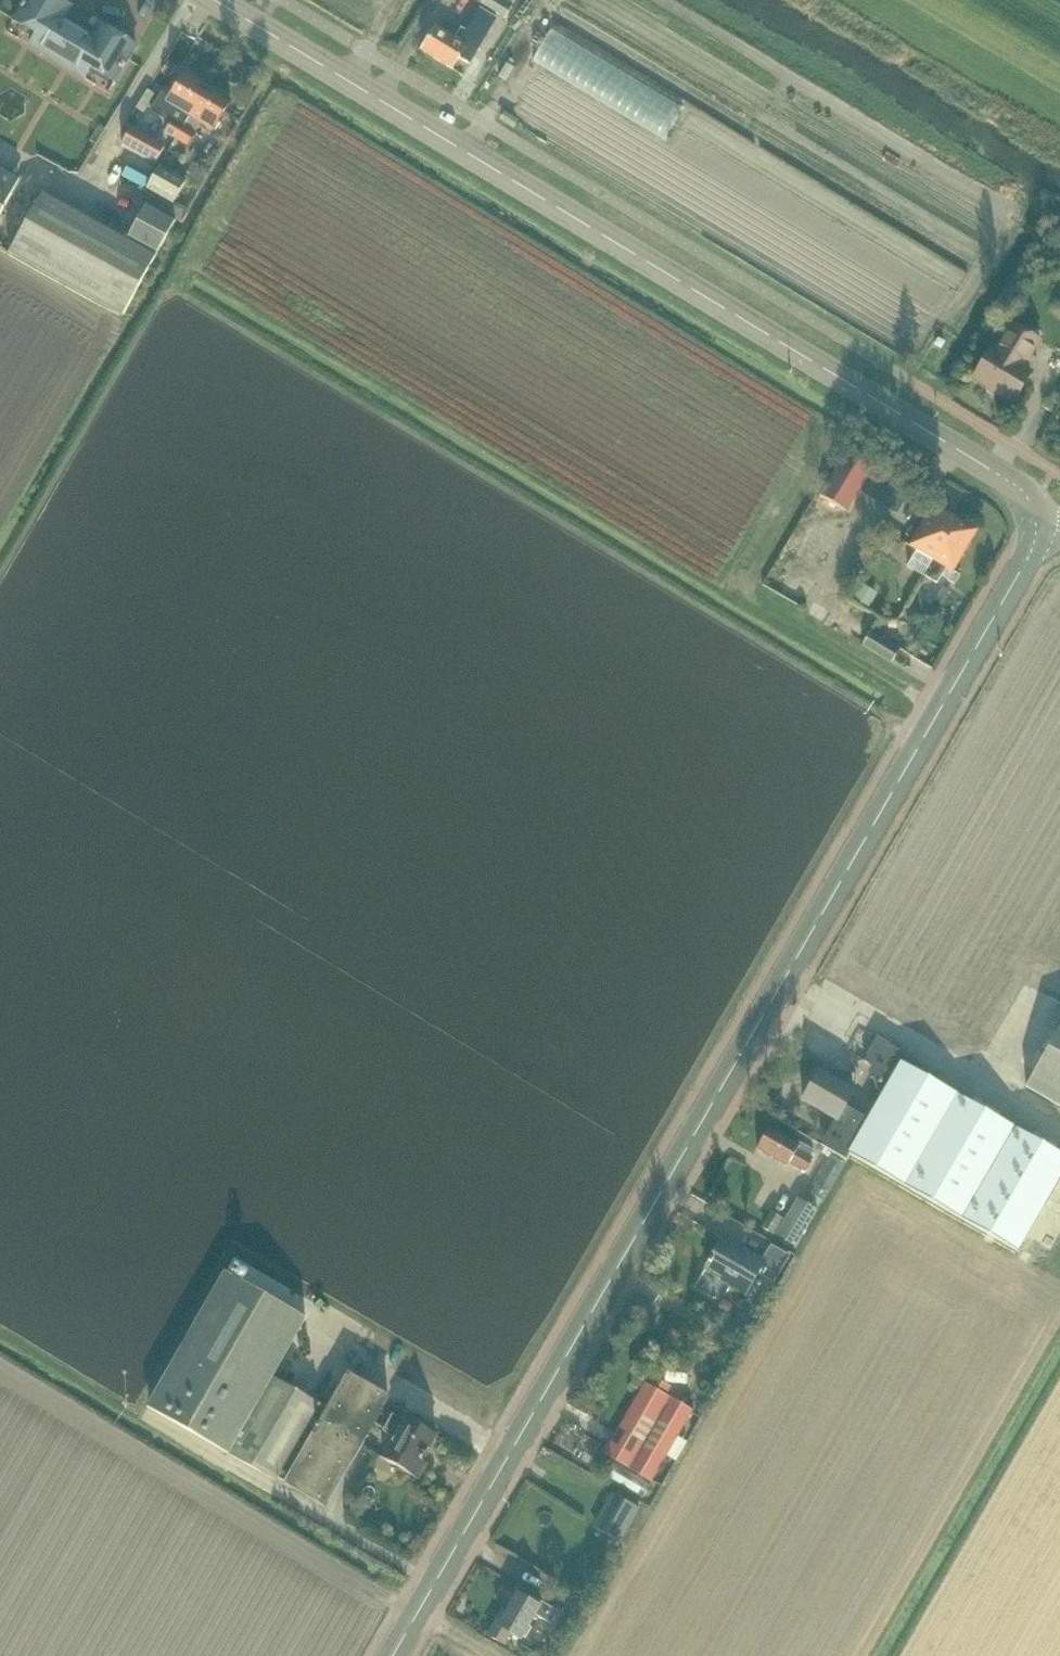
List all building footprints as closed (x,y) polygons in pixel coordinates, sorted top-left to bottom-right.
[(53,13),(61,0),(60,0),(27,0),(14,21),(38,35),(31,46),(59,63),(79,29),(53,13)] [(506,20),(513,7),(510,5),(513,0),(473,0),(506,20)] [(453,71),(461,59),(471,65),(498,19),(481,8),(462,41),(436,27),(421,52),(453,71)] [(113,32),(105,45),(79,29),(59,63),(86,80),(93,69),(116,83),(137,47),(131,43),(130,39),(123,35),(118,36),(113,32)] [(169,63),(163,73),(171,77),(177,68),(169,63)] [(167,132),(178,138),(208,90),(185,76),(170,99),(162,94),(152,110),(172,123),(167,132)] [(178,138),(190,146),(197,134),(193,132),(198,123),(213,133),(231,104),(208,90),(178,138)] [(133,127),(123,142),(157,162),(166,148),(133,127)] [(175,206),(188,183),(161,168),(148,191),(175,206)] [(21,183),(0,171),(0,219),(21,183)] [(11,254),(124,318),(176,224),(147,208),(128,243),(43,195),(11,254)] [(975,379),(1016,403),(1033,372),(1026,368),(1041,342),(1012,325),(998,350),(993,347),(975,379)] [(847,455),(820,497),(848,513),(861,492),(898,515),(911,491),(847,455)] [(918,552),(909,566),(925,576),(938,584),(947,569),(954,573),(979,531),(933,503),(910,547),(918,552)] [(863,585),(855,599),(870,608),(878,594),(863,585)] [(893,664),(901,650),(872,632),(863,646),(893,664)] [(1027,1087),(1059,1107),(1059,1029),(1027,1087)] [(904,1063),(908,1056),(890,1046),(891,1044),(878,1037),(867,1057),(865,1062),(872,1067),(869,1072),(871,1079),(874,1079),(877,1090),(883,1094),(868,1119),(849,1107),(856,1094),(820,1073),(804,1100),(836,1119),(822,1146),(847,1161),(851,1154),(1020,1252),(1059,1180),(1059,1153),(904,1063)] [(770,1127),(757,1150),(788,1168),(791,1165),(807,1173),(814,1160),(810,1158),(814,1151),(800,1142),(799,1145),(770,1127)] [(799,1198),(777,1236),(797,1248),(819,1210),(799,1198)] [(774,1235),(784,1220),(773,1213),(763,1228),(774,1235)] [(725,1239),(706,1269),(733,1285),(732,1287),(747,1296),(762,1272),(778,1282),(784,1271),(769,1261),(767,1264),(725,1239)] [(766,1260),(769,1261),(784,1271),(792,1258),(773,1247),(766,1260)] [(328,1409),(275,1378),(308,1319),(225,1272),(148,1408),(277,1483),(280,1479),(285,1482),(285,1483),(327,1507),(390,1398),(348,1374),(328,1409)] [(357,1304),(353,1314),(376,1323),(380,1313),(357,1304)] [(606,1453),(605,1455),(651,1481),(691,1411),(667,1398),(673,1387),(656,1378),(650,1388),(645,1385),(638,1397),(631,1410),(606,1453)] [(422,1462),(437,1435),(406,1417),(405,1421),(393,1414),(384,1432),(395,1438),(382,1459),(419,1480),(427,1465),(422,1462)] [(612,1493),(592,1528),(621,1544),(641,1508),(612,1493)] [(542,1602),(540,1607),(518,1593),(508,1611),(503,1609),(487,1636),(506,1647),(512,1634),(523,1641),(537,1616),(551,1624),(559,1611),(542,1602)]
